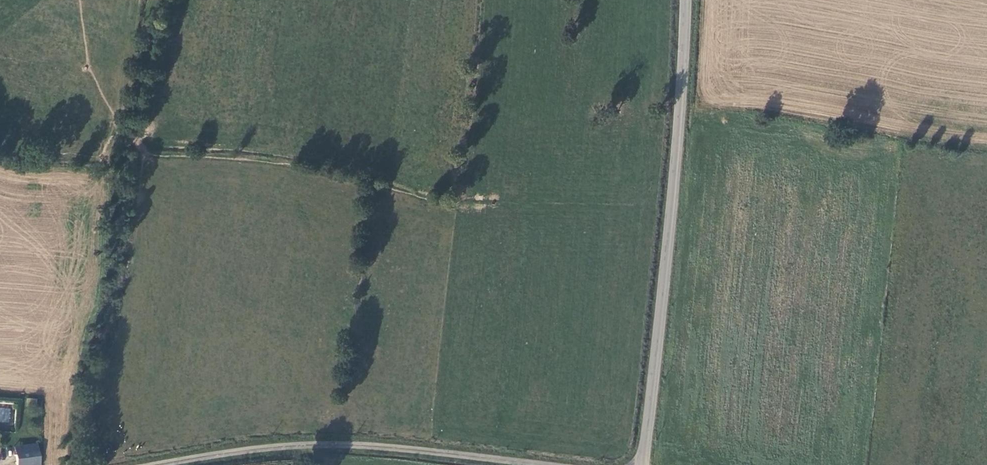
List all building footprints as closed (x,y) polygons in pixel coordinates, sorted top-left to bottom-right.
[(17,452),(40,451),(40,441),(17,441),(17,452)] [(17,464),(41,464),(40,451),(17,452),(17,464)]
